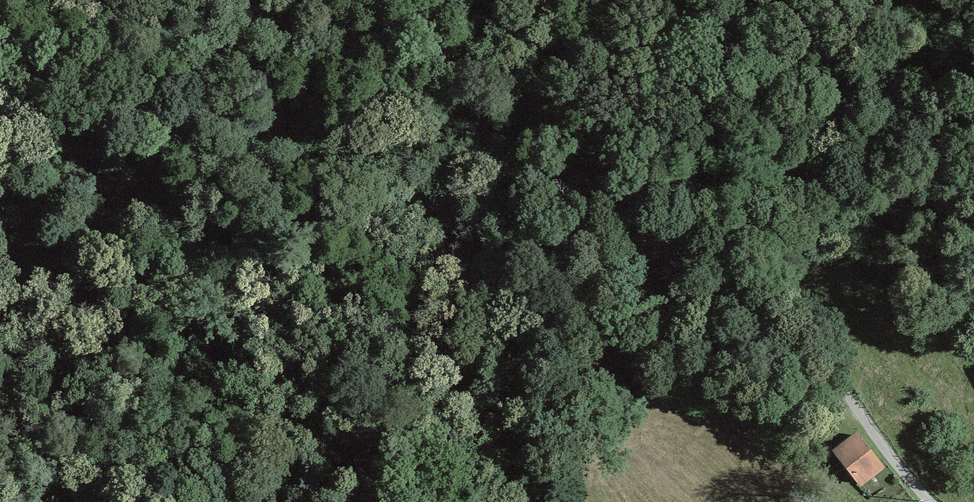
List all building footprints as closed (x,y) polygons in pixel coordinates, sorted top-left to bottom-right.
[(857,429),(832,449),(860,484),(885,464),(857,429)]
